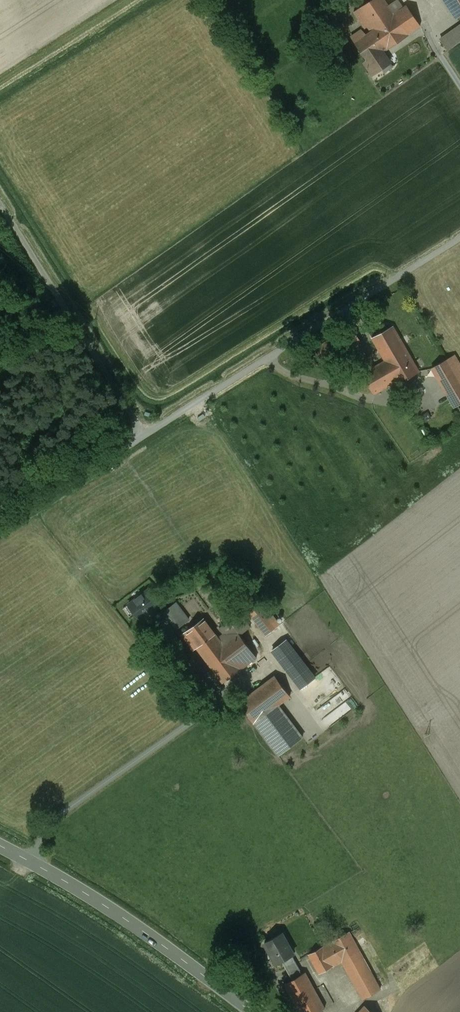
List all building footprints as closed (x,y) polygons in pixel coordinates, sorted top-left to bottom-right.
[(374,30),(405,9),(404,8),(399,0),(397,0),(388,6),(384,0),(372,0),(354,12),(365,29),(370,25),(374,30)] [(457,20),(459,18),(459,0),(444,0),(457,20)] [(374,30),(367,34),(355,42),(367,61),(364,62),(373,75),(374,75),(374,74),(382,69),(383,69),(384,69),(381,64),(387,60),(389,64),(391,64),(382,52),(386,49),(387,50),(408,36),(408,35),(421,26),(407,5),(404,8),(405,9),(374,30)] [(440,41),(448,52),(459,43),(459,26),(440,41)] [(351,37),(355,42),(367,34),(362,30),(351,37)] [(372,338),(385,360),(397,382),(398,383),(419,371),(393,326),(372,338)] [(432,369),(455,408),(459,405),(459,363),(455,354),(448,359),(432,369)] [(373,395),(397,382),(385,360),(362,374),(373,395)] [(252,589),(239,599),(267,635),(279,626),(274,619),(252,589)] [(148,591),(130,604),(129,605),(130,605),(140,619),(141,620),(141,619),(145,616),(146,617),(146,618),(147,618),(148,618),(156,611),(156,612),(157,611),(156,610),(155,609),(159,606),(160,605),(159,605),(159,604),(149,591),(148,590),(148,591)] [(177,603),(166,610),(179,627),(189,620),(177,603)] [(224,634),(219,637),(242,669),(257,658),(241,635),(251,627),(240,612),(220,628),(224,634)] [(224,682),(242,669),(219,637),(205,618),(182,635),(188,643),(192,641),(224,682)] [(291,647),(286,640),(273,650),(302,688),(315,678),(291,647)] [(291,696),(275,676),(239,703),(279,756),(304,737),(279,705),(291,696)] [(326,945),(308,955),(319,974),(342,961),(364,999),(389,986),(366,946),(359,950),(349,932),(326,945)] [(277,964),(282,961),(292,956),(294,954),(283,934),(266,942),(277,964)] [(292,956),(282,961),(292,979),(285,984),(300,1011),(319,1011),(326,1008),(305,972),(303,974),(292,956)]
